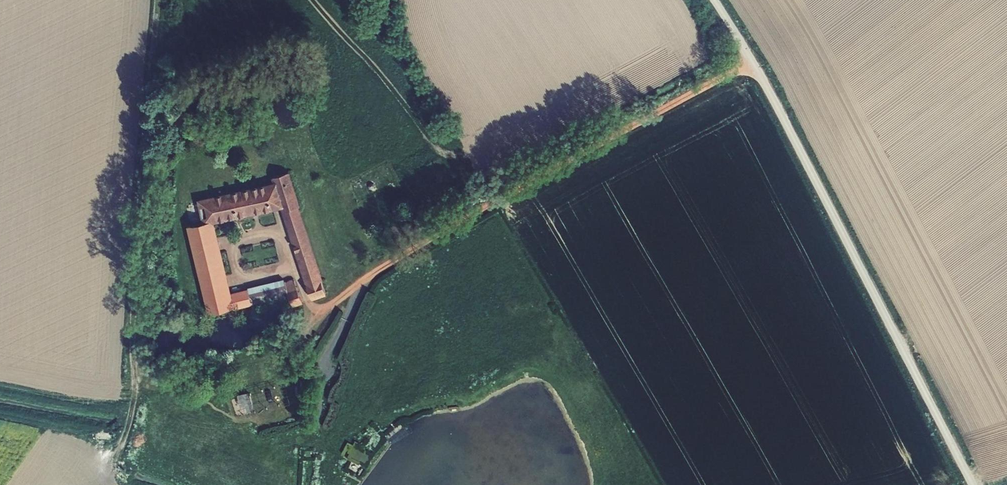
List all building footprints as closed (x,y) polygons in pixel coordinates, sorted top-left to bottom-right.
[(290,172),(272,177),(274,182),(276,182),(285,207),(282,208),(313,300),(327,295),(322,281),(324,280),(299,207),(301,206),(290,172)] [(266,184),(266,185),(272,210),(282,208),(285,207),(276,182),(274,182),(266,184)] [(217,195),(198,199),(203,222),(188,226),(208,314),(235,307),(236,309),(252,305),(252,304),(248,289),(232,293),(215,223),(272,210),(266,185),(253,188),(253,187),(249,188),(249,189),(244,190),(244,189),(238,190),(238,191),(233,192),(233,191),(222,194),(217,195)] [(285,281),(289,295),(293,306),(303,301),(294,278),(285,281)] [(248,289),(252,304),(289,295),(285,281),(285,279),(248,287),(248,289)] [(238,395),(241,406),(246,405),(248,412),(255,410),(250,392),(238,395)] [(370,455),(355,448),(352,457),(366,464),(370,455)]
